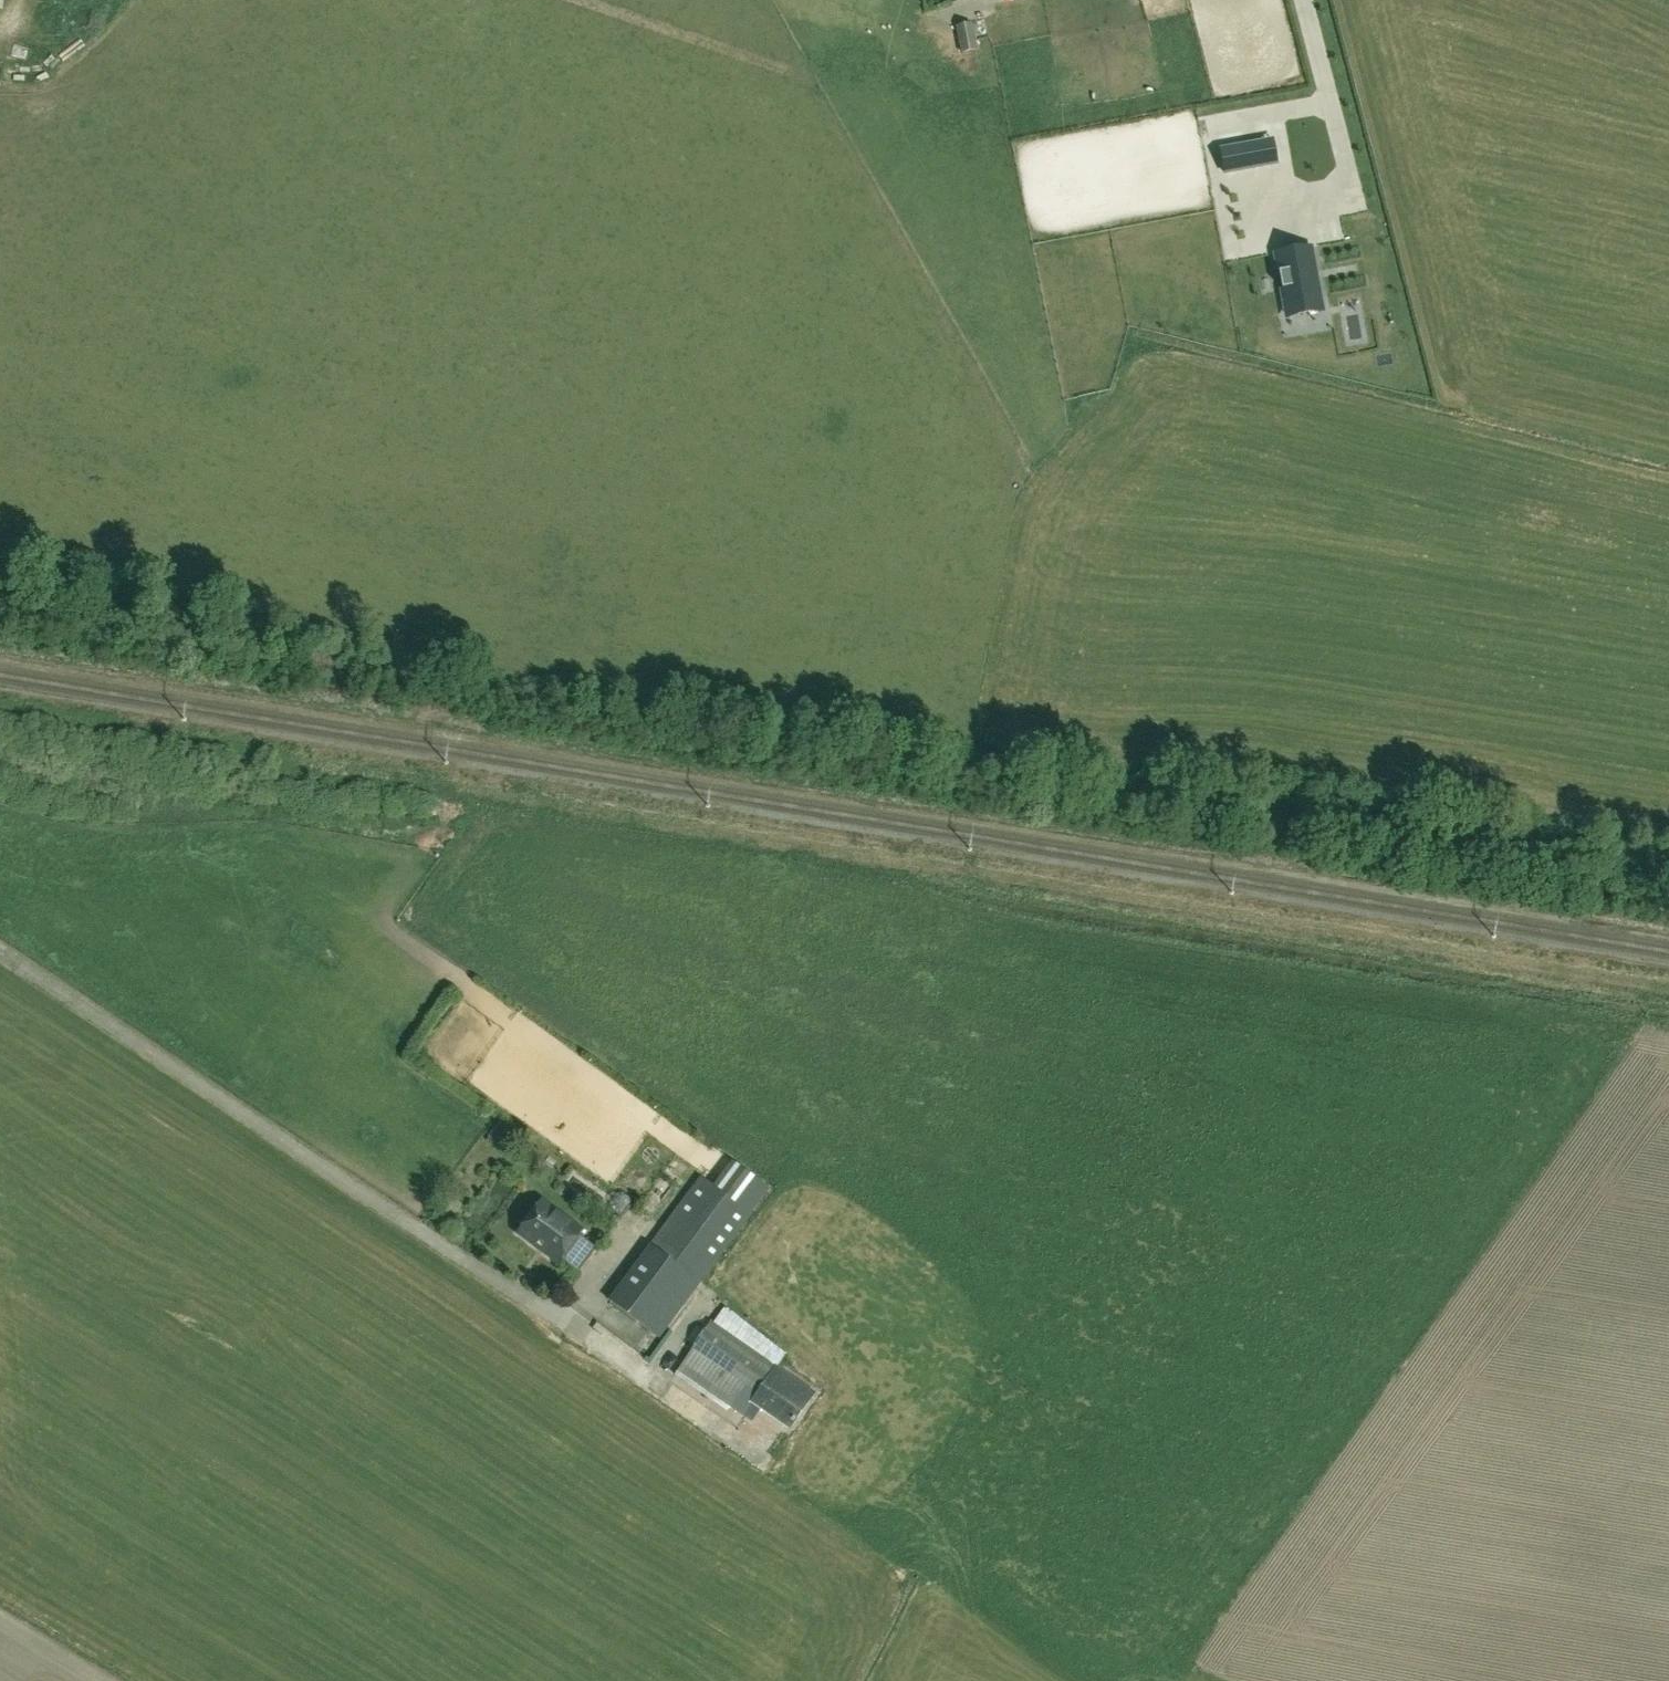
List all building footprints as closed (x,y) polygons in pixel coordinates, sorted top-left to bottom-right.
[(972,24),(957,26),(962,55),(976,52),(972,24)] [(1264,166),(1260,143),(1221,150),(1225,173),(1264,166)] [(1323,311),(1313,256),(1277,262),(1287,317),(1323,311)] [(661,1336),(748,1209),(766,1184),(730,1159),(712,1184),(700,1176),(613,1303),(661,1336)] [(518,1237),(559,1265),(580,1233),(540,1206),(518,1237)] [(753,1402),(792,1428),(816,1393),(713,1323),(681,1371),(711,1392),(722,1375),(756,1398),(753,1402)] [(635,1339),(655,1349),(660,1338),(641,1328),(635,1339)]
